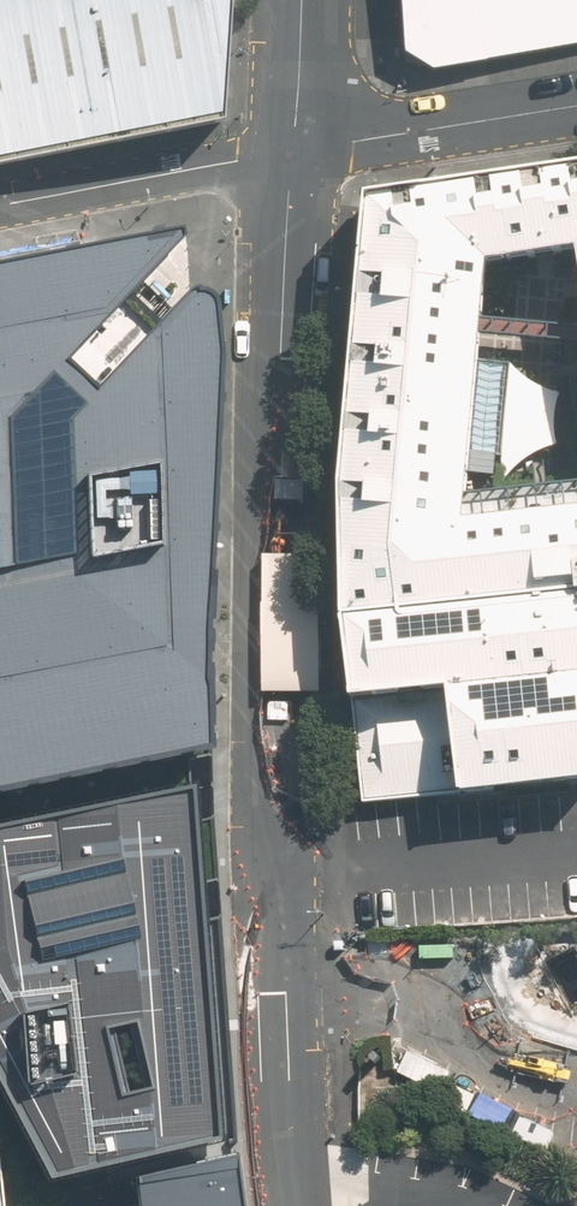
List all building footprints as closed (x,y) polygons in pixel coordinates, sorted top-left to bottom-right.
[(220,116),(222,0),(0,0),(0,153),(220,116)] [(405,44),(433,64),(576,41),(576,0),(402,0),(405,44)] [(368,790),(576,778),(576,512),(463,525),(484,268),(574,253),(576,274),(576,181),(478,196),(370,205),(342,476),(356,700),(365,702),(368,790)] [(177,229),(0,266),(0,792),(209,749),(204,664),(217,345),(214,306),(213,300),(211,293),(205,288),(198,287),(191,288),(187,291),(91,388),(76,373),(61,359),(178,238),(177,229)] [(188,779),(0,816),(0,1093),(44,1179),(217,1137),(188,779)] [(232,1156),(128,1179),(132,1205),(240,1205),(232,1156)]
